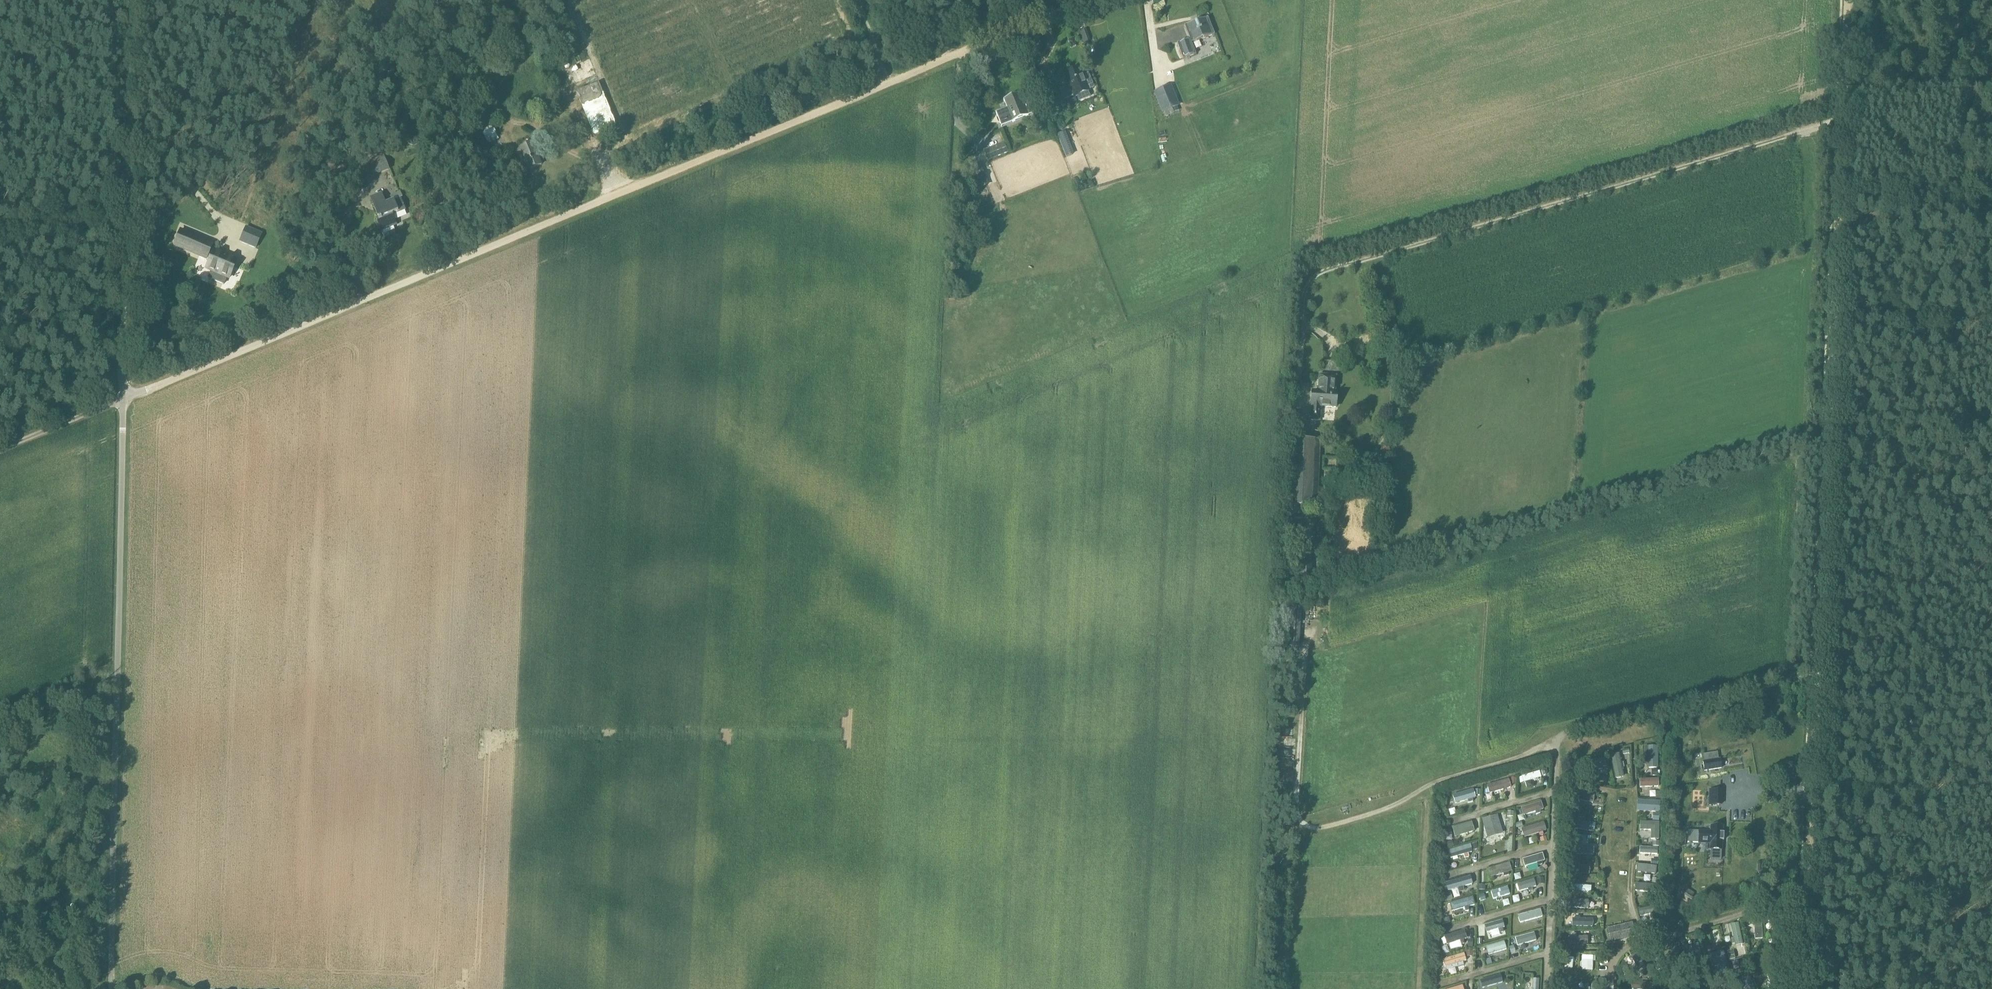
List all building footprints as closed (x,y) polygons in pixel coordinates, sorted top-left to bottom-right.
[(1189,40),(1177,45),(1183,60),(1196,54),(1192,43),(1215,34),(1208,17),(1184,27),(1189,40)] [(1082,39),(1089,37),(1086,29),(1079,32),(1082,39)] [(803,47),(828,39),(825,32),(801,40),(803,47)] [(1092,65),(1100,62),(1097,54),(1089,58),(1092,65)] [(1058,86),(1049,89),(1057,109),(1066,106),(1064,100),(1073,96),(1073,97),(1076,96),(1078,102),(1089,97),(1087,92),(1089,91),(1089,90),(1094,88),(1088,74),(1083,76),(1080,69),(1065,75),(1069,84),(1068,84),(1068,86),(1060,90),(1058,86)] [(576,92),(595,136),(607,131),(609,137),(620,132),(599,83),(576,92)] [(1169,86),(1156,92),(1164,112),(1164,111),(1166,117),(1174,113),(1172,108),(1177,106),(1169,86)] [(685,106),(688,111),(718,97),(715,92),(685,106)] [(1007,108),(995,113),(1000,124),(1012,119),(1013,122),(1028,116),(1034,114),(1028,99),(1022,101),(1019,94),(1004,100),(1007,108)] [(488,143),(493,141),(499,138),(493,126),(482,131),(488,143)] [(1066,157),(1073,155),(1064,132),(1057,135),(1066,157)] [(421,137),(418,135),(412,137),(410,140),(411,144),(414,145),(420,143),(422,140),(421,137)] [(521,148),(523,154),(519,155),(522,164),(526,162),(529,170),(542,165),(533,143),(521,148)] [(988,161),(1008,153),(1004,143),(984,151),(988,161)] [(356,177),(361,175),(364,180),(390,170),(384,155),(358,166),(357,164),(352,167),(356,177)] [(981,188),(986,186),(980,169),(982,168),(980,163),(972,166),(981,188)] [(383,194),(371,199),(378,219),(377,220),(381,230),(397,224),(393,214),(405,209),(402,199),(395,202),(394,200),(386,203),(383,194)] [(261,234),(245,228),(239,241),(255,248),(261,234)] [(227,257),(213,252),(206,269),(211,271),(208,278),(223,284),(226,277),(229,278),(236,262),(241,264),(244,257),(229,251),(227,257)] [(1319,374),(1317,393),(1312,392),(1311,406),(1312,406),(1311,420),(1320,421),(1321,407),(1336,408),(1337,394),(1335,394),(1337,375),(1319,374)] [(1289,442),(1287,507),(1317,508),(1319,443),(1289,442)] [(1332,462),(1331,451),(1320,452),(1320,462),(1332,462)] [(1295,545),(1294,577),(1298,577),(1298,583),(1307,583),(1307,578),(1312,578),(1312,545),(1295,545)] [(1647,756),(1647,762),(1647,767),(1657,767),(1657,747),(1644,747),(1644,756),(1647,756)] [(1704,771),(1722,768),(1721,758),(1718,759),(1717,752),(1703,754),(1704,761),(1703,761),(1704,771)] [(1619,755),(1610,756),(1615,778),(1623,776),(1619,755)] [(1604,758),(1583,761),(1584,769),(1605,766),(1604,758)] [(1519,770),(1521,776),(1542,771),(1540,764),(1519,770)] [(1539,772),(1521,777),(1523,783),(1540,778),(1539,772)] [(1658,779),(1640,779),(1640,787),(1658,786),(1658,779)] [(1508,780),(1487,786),(1489,794),(1510,788),(1508,780)] [(1721,790),(1710,789),(1709,804),(1720,805),(1721,790)] [(1452,796),(1455,804),(1475,798),(1472,790),(1452,796)] [(1574,792),(1573,800),(1593,803),(1594,795),(1574,792)] [(1638,800),(1638,810),(1660,811),(1661,801),(1638,800)] [(1540,802),(1520,808),(1522,816),(1542,809),(1540,802)] [(1482,819),(1487,838),(1503,834),(1497,815),(1482,819)] [(1574,820),(1573,828),(1593,832),(1595,824),(1574,820)] [(1471,822),(1451,828),(1454,837),(1473,832),(1471,822)] [(1659,822),(1640,822),(1640,830),(1650,830),(1650,839),(1659,839),(1659,822)] [(1543,823),(1521,829),(1524,838),(1546,831),(1543,823)] [(1690,841),(1690,847),(1698,847),(1698,841),(1699,841),(1711,842),(1711,848),(1710,847),(1710,859),(1720,860),(1721,851),(1722,851),(1722,848),(1723,825),(1712,824),(1711,831),(1700,830),(1690,830),(1690,841)] [(1587,842),(1589,835),(1571,831),(1570,838),(1587,842)] [(1469,845),(1448,851),(1450,858),(1471,852),(1469,845)] [(1593,848),(1571,846),(1571,854),(1593,855),(1593,848)] [(1542,854),(1522,860),(1524,867),(1544,861),(1542,854)] [(1508,863),(1488,869),(1490,878),(1511,872),(1508,863)] [(1636,865),(1636,873),(1655,875),(1656,867),(1636,865)] [(1569,867),(1569,874),(1570,874),(1588,874),(1588,866),(1569,866),(1569,867)] [(1516,884),(1533,879),(1531,872),(1514,877),(1516,884)] [(1469,877),(1444,884),(1447,892),(1472,885),(1469,877)] [(1534,879),(1517,884),(1519,892),(1536,887),(1534,879)] [(1636,884),(1635,891),(1656,892),(1657,885),(1636,884)] [(1699,897),(1682,886),(1676,896),(1692,906),(1699,897)] [(1507,887),(1491,892),(1493,899),(1509,894),(1507,887)] [(1472,897),(1449,903),(1451,912),(1474,905),(1472,897)] [(1567,900),(1566,908),(1587,909),(1588,901),(1567,900)] [(1653,906),(1638,910),(1639,917),(1655,913),(1653,906)] [(1518,916),(1520,923),(1542,917),(1540,910),(1518,916)] [(1572,919),(1572,927),(1592,927),(1592,920),(1572,919)] [(1761,919),(1753,919),(1755,939),(1763,938),(1761,919)] [(1484,925),(1487,932),(1504,927),(1502,920),(1484,925)] [(1632,922),(1607,927),(1610,942),(1635,936),(1632,922)] [(1738,924),(1731,925),(1735,946),(1742,944),(1738,924)] [(1464,930),(1444,936),(1446,945),(1466,939),(1464,930)] [(1515,937),(1518,945),(1535,941),(1533,932),(1515,937)] [(1504,942),(1486,947),(1488,955),(1506,950),(1504,942)] [(1698,944),(1691,946),(1696,967),(1703,965),(1698,944)] [(1677,947),(1670,949),(1675,965),(1682,963),(1677,947)] [(1657,948),(1650,950),(1656,970),(1664,968),(1657,948)] [(1637,951),(1629,955),(1639,975),(1646,971),(1637,951)] [(1724,951),(1709,955),(1715,975),(1730,971),(1724,951)] [(1443,960),(1445,967),(1466,961),(1464,954),(1443,960)] [(1771,988),(1778,988),(1773,970),(1766,972),(1771,988)] [(1699,986),(1707,983),(1704,973),(1696,976),(1699,986)] [(1480,981),(1482,988),(1503,983),(1501,975),(1480,981)] [(1734,981),(1737,988),(1744,986),(1745,988),(1754,988),(1749,976),(1734,981)]
